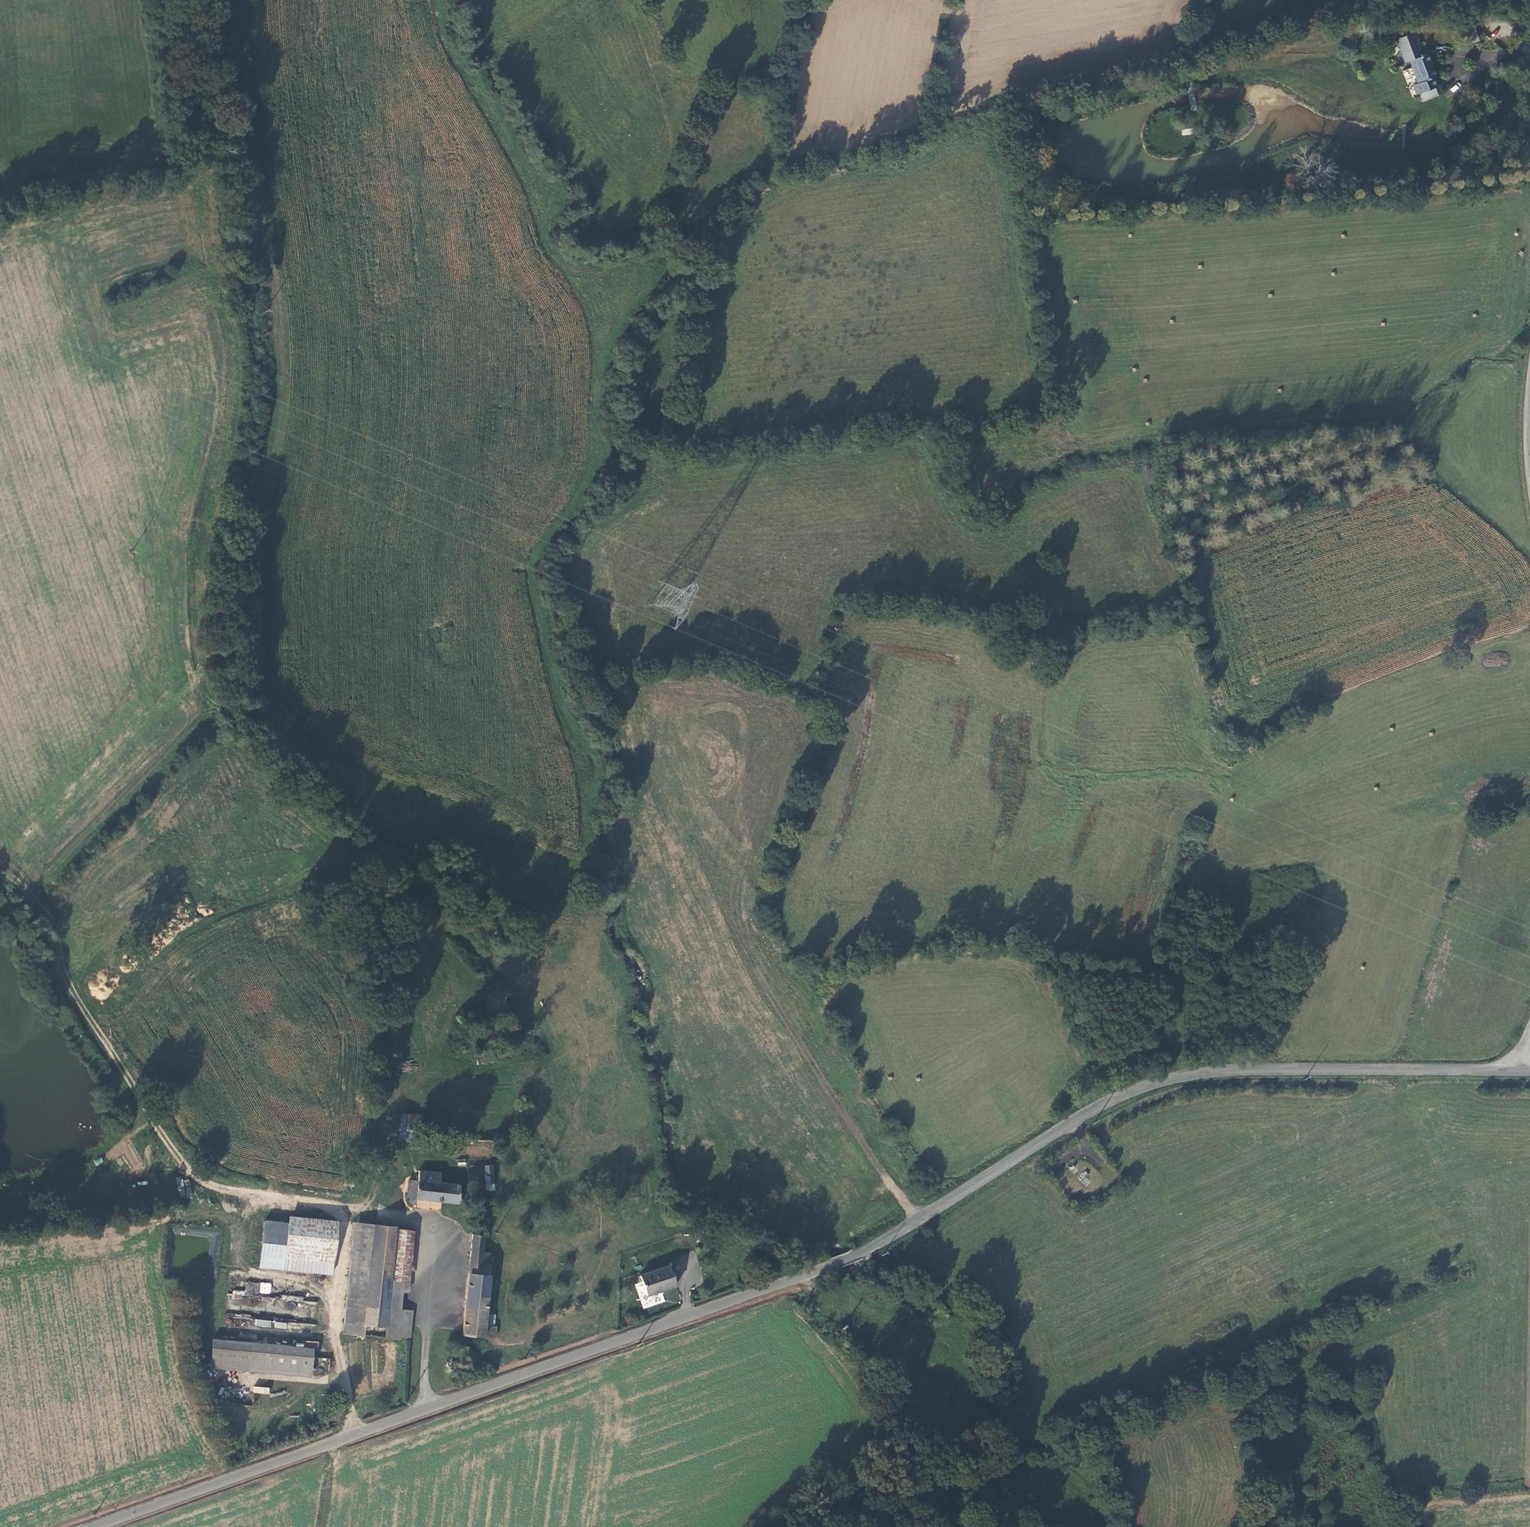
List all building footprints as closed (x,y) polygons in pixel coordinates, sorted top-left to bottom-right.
[(1418,34),(1399,39),(1406,63),(1411,61),(1417,85),(1412,86),(1414,96),(1436,90),(1433,80),(1435,80),(1429,57),(1424,58),(1418,34)] [(412,1133),(415,1117),(399,1115),(397,1131),(412,1133)] [(410,1143),(412,1133),(397,1131),(395,1131),(394,1141),(410,1143)] [(488,1185),(497,1184),(496,1162),(485,1162),(488,1185)] [(415,1197),(464,1201),(465,1192),(459,1191),(460,1183),(432,1180),(433,1173),(417,1171),(416,1180),(408,1179),(405,1197),(408,1197),(407,1202),(409,1203),(414,1204),(415,1197)] [(1083,1172),(1077,1178),(1086,1186),(1091,1181),(1083,1172)] [(191,1196),(190,1187),(184,1188),(182,1177),(176,1178),(179,1198),(191,1196)] [(290,1221),(265,1219),(263,1241),(288,1243),(290,1221)] [(393,1227),(394,1223),(356,1219),(346,1333),(361,1334),(363,1323),(383,1325),(383,1337),(398,1337),(399,1335),(408,1336),(411,1310),(400,1307),(402,1288),(407,1288),(408,1278),(388,1275),(393,1227)] [(290,1221),(288,1243),(285,1267),(334,1272),(339,1225),(290,1221)] [(723,1240),(717,1224),(709,1226),(716,1243),(723,1240)] [(412,1230),(393,1227),(388,1275),(408,1278),(412,1230)] [(473,1235),(461,1337),(484,1338),(487,1314),(494,1255),(483,1254),(485,1237),(473,1235)] [(261,1265),(285,1267),(288,1243),(263,1241),(261,1265)] [(670,1264),(638,1275),(646,1295),(676,1284),(670,1264)] [(252,1295),(271,1295),(271,1282),(245,1281),(245,1290),(232,1290),(231,1301),(251,1302),(252,1295)] [(496,1316),(487,1314),(484,1338),(495,1339),(497,1328),(494,1328),(496,1316)] [(255,1318),(254,1325),(271,1328),(272,1321),(255,1318)] [(312,1372),(314,1345),(215,1335),(212,1363),(312,1372)] [(311,1379),(312,1372),(212,1363),(212,1370),(311,1379)] [(253,1386),(253,1392),(269,1394),(269,1388),(253,1386)]
